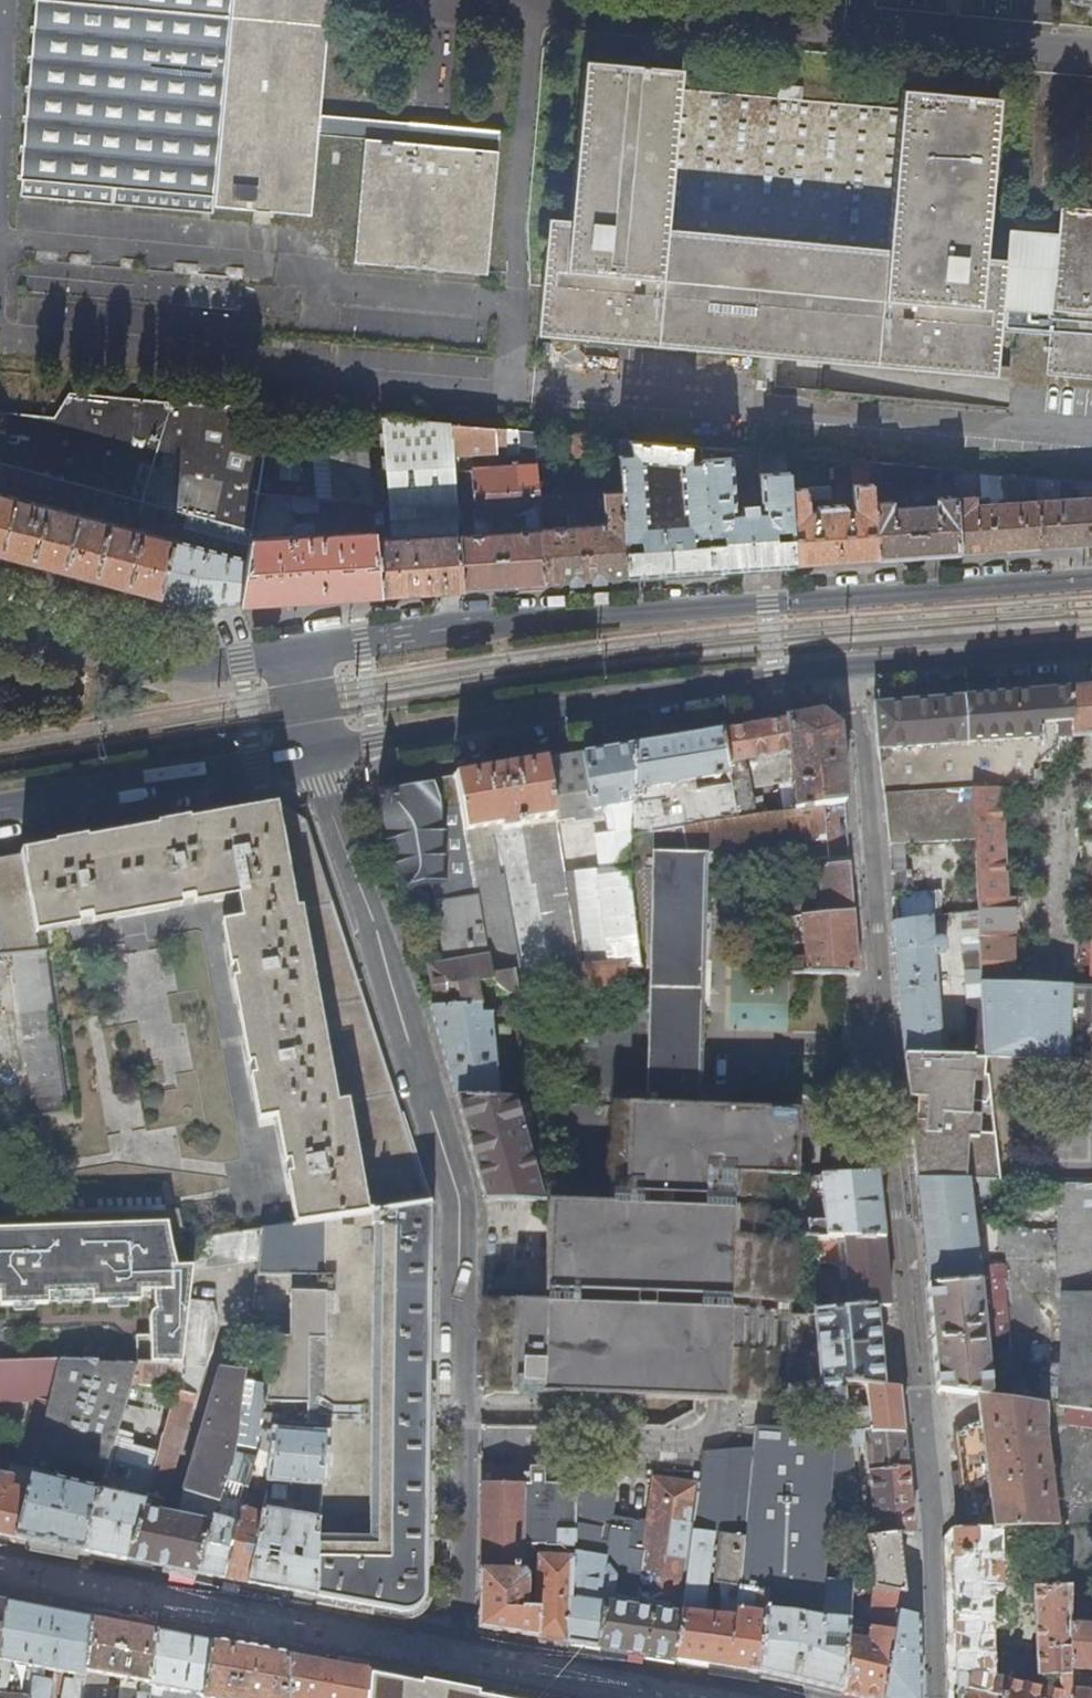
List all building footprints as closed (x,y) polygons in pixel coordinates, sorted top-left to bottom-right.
[(318,114),(328,0),(35,0),(19,179),(111,188),(110,206),(211,215),(211,208),(309,215),(316,135),(318,114)] [(685,67),(587,62),(547,336),(1091,381),(1091,210),(1063,209),(1060,235),(1013,231),(1009,258),(993,257),(1003,101),(905,95),(903,109),(686,87),(685,67)] [(362,139),(364,117),(318,114),(316,135),(362,139)] [(498,129),(364,117),(362,139),(352,262),(485,273),(498,129)] [(240,309),(241,276),(185,273),(183,307),(240,309)] [(0,412),(0,463),(14,467),(188,514),(180,539),(9,493),(0,491),(0,554),(89,578),(175,601),(192,606),(239,602),(252,529),(258,493),(291,496),(318,498),(371,503),(366,445),(243,435),(247,407),(69,392),(55,417),(0,412)] [(325,429),(327,400),(261,393),(258,423),(325,429)] [(450,425),(381,418),(390,540),(395,592),(461,587),(459,565),(457,535),(455,497),(453,469),(452,446),(450,425)] [(535,432),(450,425),(452,446),(521,450),(522,463),(474,468),(472,469),(476,533),(457,535),(459,565),(461,587),(543,582),(538,495),(535,432)] [(584,437),(569,435),(567,457),(582,458),(584,437)] [(621,490),(624,540),(638,539),(639,549),(624,550),(626,576),(711,570),(710,544),(695,545),(695,535),(709,534),(704,462),(690,463),(689,446),(631,441),(631,454),(619,454),(621,490)] [(786,455),(757,452),(759,469),(787,467),(786,455)] [(710,544),(711,570),(792,565),(793,565),(788,488),(787,471),(759,473),(762,513),(755,514),(754,512),(742,513),(742,515),(735,515),(730,458),(704,460),(704,462),(709,534),(724,533),(724,543),(710,544)] [(788,488),(793,565),(876,558),(872,501),(871,473),(869,462),(850,461),(854,508),(848,509),(845,504),(816,506),(814,511),(807,511),(806,499),(825,498),(830,494),(829,486),(788,488)] [(869,462),(871,473),(888,474),(888,480),(932,484),(933,468),(869,462)] [(0,463),(0,491),(9,493),(14,467),(0,463)] [(453,469),(455,497),(468,496),(466,468),(453,469)] [(956,496),(956,497),(975,496),(975,482),(989,481),(989,473),(954,470),(956,496)] [(1043,547),(1088,544),(1089,556),(1091,556),(1091,482),(1085,481),(1086,487),(1079,487),(1081,498),(1040,501),(1043,547)] [(538,495),(543,582),(626,576),(624,550),(624,540),(621,490),(602,491),(603,512),(607,516),(601,520),(602,523),(578,525),(575,493),(538,495)] [(318,511),(318,498),(291,496),(292,512),(318,511)] [(872,501),(876,558),(961,553),(956,497),(956,496),(934,497),(934,503),(893,506),(892,500),(872,501)] [(956,497),(961,553),(1043,547),(1040,501),(1039,501),(975,505),(975,496),(956,497)] [(374,540),(373,531),(311,534),(310,522),(292,523),(292,535),(259,537),(259,529),(252,529),(239,602),(377,593),(373,540),(374,540)] [(395,592),(390,540),(374,540),(373,540),(377,593),(395,592)] [(1068,686),(1073,735),(1091,734),(1091,684),(1068,686)] [(1041,784),(1040,759),(1060,759),(1074,745),(1073,735),(1068,686),(965,695),(971,789),(1000,786),(1041,784)] [(971,789),(965,695),(875,703),(882,787),(884,788),(885,794),(971,789)] [(824,804),(845,802),(838,725),(821,712),(722,728),(729,772),(731,783),(736,818),(754,815),(744,760),(790,752),(795,809),(824,804)] [(729,772),(722,728),(634,743),(630,833),(654,830),(686,825),(680,780),(729,772)] [(630,833),(634,743),(583,752),(589,796),(591,796),(593,808),(605,806),(610,832),(595,835),(599,868),(595,868),(595,870),(606,961),(585,963),(579,964),(581,988),(626,985),(626,966),(640,967),(628,865),(630,833)] [(589,796),(583,752),(544,759),(555,821),(589,816),(589,814),(586,814),(587,796),(589,796)] [(555,821),(544,759),(455,773),(466,828),(499,822),(500,827),(522,824),(532,882),(537,882),(555,990),(581,988),(579,964),(555,821)] [(466,828),(455,773),(419,779),(419,804),(402,807),(396,792),(385,795),(383,813),(381,813),(379,809),(373,811),(402,888),(412,886),(413,890),(439,885),(443,901),(437,902),(448,963),(489,956),(469,847),(466,828)] [(736,818),(731,783),(724,784),(729,819),(736,818)] [(1000,786),(971,789),(974,841),(976,886),(978,911),(981,977),(982,984),(1017,984),(1019,895),(1005,895),(1000,786)] [(971,789),(885,794),(890,845),(927,843),(974,841),(971,789)] [(10,953),(42,949),(38,930),(43,930),(42,924),(233,890),(238,922),(226,924),(234,967),(232,967),(235,982),(236,982),(251,1064),(250,1064),(253,1081),(254,1080),(261,1121),(280,1118),(287,1163),(285,1163),(288,1178),(290,1178),(299,1223),(429,1204),(405,1129),(381,1052),(329,888),(307,820),(279,804),(178,823),(32,849),(0,856),(0,954),(10,953)] [(826,832),(824,804),(795,809),(754,815),(736,818),(729,819),(686,825),(654,830),(652,967),(701,968),(703,851),(826,832)] [(976,886),(974,841),(927,843),(931,889),(950,887),(976,886)] [(469,847),(489,956),(490,957),(493,971),(514,970),(520,969),(503,876),(500,876),(497,860),(488,858),(480,852),(476,846),(469,847)] [(857,947),(849,854),(832,856),(832,864),(822,864),(826,913),(802,915),(806,958),(785,959),(785,971),(860,973),(857,947)] [(606,961),(595,870),(573,875),(585,963),(606,961)] [(907,873),(893,874),(894,892),(909,890),(907,873)] [(978,911),(976,886),(950,887),(952,915),(961,914),(978,911)] [(909,890),(894,892),(897,922),(929,918),(952,915),(950,887),(931,889),(909,890)] [(981,977),(978,911),(961,914),(963,944),(965,977),(981,977)] [(929,918),(897,922),(893,922),(898,988),(904,1052),(916,1053),(942,1054),(934,956),(941,956),(945,952),(945,940),(938,937),(931,937),(929,918)] [(42,949),(10,953),(35,1114),(68,1110),(43,950),(42,949)] [(491,1014),(498,1014),(482,1002),(478,981),(492,980),(508,995),(520,993),(514,970),(493,971),(490,957),(430,968),(435,986),(439,1007),(480,1005),(481,1014),(491,1014)] [(698,1104),(701,968),(652,967),(649,1102),(698,1104)] [(1017,984),(982,984),(982,986),(985,1054),(985,1056),(1091,1059),(1091,986),(1017,984)] [(985,1054),(982,986),(966,986),(970,1054),(985,1054)] [(439,1007),(433,1007),(451,1074),(457,1096),(500,1097),(491,1014),(481,1014),(480,1005),(439,1007)] [(916,1053),(904,1052),(907,1097),(917,1097),(918,1056),(916,1056),(916,1053)] [(985,1054),(970,1054),(942,1054),(916,1053),(916,1056),(918,1056),(917,1097),(923,1097),(922,1120),(910,1122),(916,1180),(967,1181),(1000,1181),(989,1074),(986,1074),(985,1056),(985,1054)] [(537,1124),(530,1097),(521,1097),(500,1097),(457,1096),(471,1147),(485,1199),(544,1201),(524,1127),(537,1124)] [(764,1178),(766,1177),(796,1177),(799,1107),(759,1106),(698,1104),(649,1102),(621,1101),(612,1101),(607,1203),(547,1201),(546,1226),(761,1233),(764,1178)] [(879,1193),(877,1172),(815,1175),(815,1181),(821,1180),(824,1220),(826,1236),(884,1238),(879,1193)] [(967,1181),(916,1180),(922,1234),(927,1284),(980,1279),(978,1267),(967,1181)] [(1059,1182),(1058,1227),(1091,1227),(1091,1182),(1059,1182)] [(429,1204),(299,1223),(263,1229),(258,1261),(257,1273),(290,1273),(289,1336),(273,1335),(266,1382),(262,1421),(278,1422),(285,1422),(287,1403),(308,1404),(306,1424),(324,1425),(323,1438),(316,1596),(352,1603),(402,1613),(412,1611),(419,1606),(423,1600),(426,1592),(426,1584),(428,1264),(429,1204)] [(163,1208),(163,1211),(170,1241),(186,1239),(179,1206),(163,1208)] [(1,1287),(2,1300),(51,1301),(51,1290),(94,1291),(95,1301),(114,1301),(114,1285),(124,1285),(124,1301),(141,1302),(144,1298),(144,1294),(156,1293),(157,1306),(159,1313),(156,1313),(153,1317),(153,1323),(155,1325),(159,1326),(159,1334),(138,1335),(138,1361),(181,1362),(185,1322),(189,1298),(192,1269),(196,1238),(186,1239),(170,1241),(163,1211),(0,1216),(0,1287),(1,1287)] [(981,1229),(993,1227),(992,1218),(980,1220),(981,1229)] [(824,1220),(771,1219),(772,1234),(815,1235),(826,1236),(824,1220)] [(534,1386),(582,1387),(582,1396),(699,1400),(725,1401),(772,1402),(776,1311),(728,1308),(729,1299),(790,1304),(793,1240),(761,1240),(761,1233),(546,1226),(543,1301),(497,1300),(497,1309),(495,1354),(494,1359),(494,1380),(498,1388),(504,1393),(509,1394),(534,1395),(534,1386)] [(1058,1227),(1057,1291),(1063,1291),(1091,1291),(1091,1227),(1058,1227)] [(258,1261),(263,1229),(239,1232),(196,1238),(192,1269),(258,1261)] [(887,1271),(884,1238),(826,1236),(815,1235),(817,1248),(844,1249),(846,1265),(841,1265),(841,1278),(847,1278),(849,1298),(822,1299),(822,1310),(874,1305),(891,1304),(887,1271)] [(827,1254),(817,1254),(818,1265),(829,1264),(827,1254)] [(980,1279),(927,1284),(933,1340),(938,1388),(976,1393),(991,1395),(985,1326),(1010,1324),(1004,1264),(978,1267),(980,1279)] [(114,1285),(114,1301),(124,1301),(124,1285),(114,1285)] [(1030,1401),(1044,1404),(1072,1408),(1091,1411),(1091,1291),(1063,1291),(1062,1337),(1033,1340),(1030,1401)] [(212,1301),(189,1298),(185,1322),(181,1362),(163,1431),(157,1450),(147,1491),(166,1496),(203,1368),(211,1352),(216,1317),(212,1301)] [(881,1386),(874,1305),(822,1310),(815,1310),(828,1430),(849,1432),(842,1383),(881,1386)] [(171,1567),(197,1573),(210,1522),(230,1459),(237,1431),(243,1380),(247,1346),(232,1344),(224,1368),(220,1367),(184,1490),(179,1514),(143,1504),(128,1559),(171,1567)] [(17,1537),(60,1359),(0,1359),(0,1401),(34,1399),(18,1465),(11,1464),(9,1474),(0,1473),(0,1533),(2,1533),(17,1537)] [(99,1488),(103,1477),(128,1388),(130,1382),(136,1362),(60,1359),(17,1537),(58,1545),(82,1550),(99,1488)] [(163,1431),(181,1362),(138,1361),(136,1362),(130,1382),(170,1384),(157,1430),(163,1431)] [(220,1577),(247,1582),(258,1533),(261,1514),(241,1509),(244,1493),(250,1494),(252,1486),(246,1485),(247,1481),(267,1485),(268,1478),(271,1478),(276,1434),(278,1422),(262,1421),(266,1382),(243,1380),(237,1431),(230,1459),(210,1522),(197,1573),(220,1577)] [(901,1409),(899,1388),(881,1386),(842,1383),(849,1432),(865,1432),(860,1395),(867,1395),(870,1432),(904,1431),(901,1409)] [(143,1504),(147,1491),(157,1450),(132,1444),(146,1394),(128,1388),(103,1477),(109,1479),(104,1489),(99,1488),(82,1550),(117,1557),(128,1559),(143,1504)] [(991,1395),(976,1393),(979,1419),(954,1433),(959,1472),(965,1529),(1000,1529),(1056,1529),(1045,1433),(1044,1404),(1030,1401),(991,1395)] [(1072,1408),(1070,1424),(1091,1428),(1091,1411),(1072,1408)] [(756,1426),(754,1446),(740,1587),(768,1592),(759,1671),(823,1687),(841,1691),(846,1634),(847,1618),(822,1615),(825,1579),(828,1534),(867,1537),(866,1535),(857,1493),(852,1458),(849,1432),(828,1430),(756,1426)] [(909,1484),(904,1431),(870,1432),(865,1432),(849,1432),(852,1458),(857,1458),(857,1453),(859,1453),(859,1446),(864,1446),(868,1474),(870,1474),(878,1535),(896,1533),(897,1535),(914,1533),(909,1484)] [(292,1591),(316,1596),(323,1438),(276,1434),(271,1478),(268,1478),(267,1485),(266,1490),(274,1492),(277,1478),(303,1480),(301,1517),(291,1515),(292,1510),(283,1507),(284,1500),(265,1496),(261,1514),(258,1533),(247,1582),(255,1584),(292,1591)] [(730,1667),(759,1671),(768,1592),(740,1587),(754,1446),(703,1451),(699,1482),(696,1503),(675,1658),(730,1667)] [(511,1465),(481,1465),(480,1626),(511,1631),(537,1636),(538,1609),(532,1608),(533,1570),(524,1570),(524,1544),(544,1545),(545,1519),(545,1483),(512,1482),(511,1465)] [(696,1503),(699,1482),(653,1476),(650,1495),(696,1503)] [(574,1546),(576,1484),(545,1483),(545,1519),(544,1545),(574,1546)] [(675,1658),(696,1503),(650,1495),(647,1520),(612,1515),(616,1490),(576,1484),(574,1546),(573,1557),(569,1641),(647,1653),(675,1658)] [(953,1529),(956,1670),(958,1670),(958,1697),(1069,1697),(1069,1694),(1008,1681),(1008,1679),(993,1676),(991,1601),(1002,1601),(1000,1529),(965,1529),(953,1529)] [(901,1564),(897,1535),(896,1533),(878,1535),(866,1535),(867,1537),(872,1561),(874,1587),(901,1594),(905,1595),(901,1564)] [(1084,1559),(1081,1534),(1062,1537),(1065,1562),(1084,1559)] [(555,1638),(569,1641),(573,1557),(544,1556),(540,1556),(538,1609),(537,1636),(555,1638)] [(850,1582),(825,1579),(822,1615),(847,1618),(850,1582)] [(901,1594),(874,1587),(872,1587),(870,1620),(866,1638),(846,1634),(841,1691),(871,1697),(884,1697),(896,1611),(898,1611),(901,1594)] [(1038,1677),(1069,1677),(1070,1620),(1070,1587),(1034,1588),(1038,1677)] [(4,1601),(0,1634),(0,1697),(49,1697),(52,1680),(50,1678),(27,1674),(28,1664),(75,1672),(74,1679),(65,1678),(61,1697),(83,1697),(92,1618),(75,1614),(4,1601)] [(898,1611),(896,1611),(884,1697),(920,1697),(920,1663),(919,1617),(898,1611)] [(148,1687),(155,1629),(123,1623),(92,1618),(83,1697),(103,1697),(107,1674),(120,1676),(117,1697),(148,1697),(148,1687)] [(1070,1620),(1069,1677),(1069,1694),(1069,1697),(1091,1697),(1091,1622),(1070,1620)] [(155,1629),(148,1687),(148,1697),(200,1697),(200,1694),(209,1640),(181,1635),(155,1629)] [(209,1640),(200,1694),(218,1697),(288,1697),(289,1655),(254,1649),(209,1640)] [(289,1655),(288,1697),(366,1697),(367,1670),(334,1664),(289,1655)] [(367,1670),(367,1697),(513,1697),(367,1670)]
